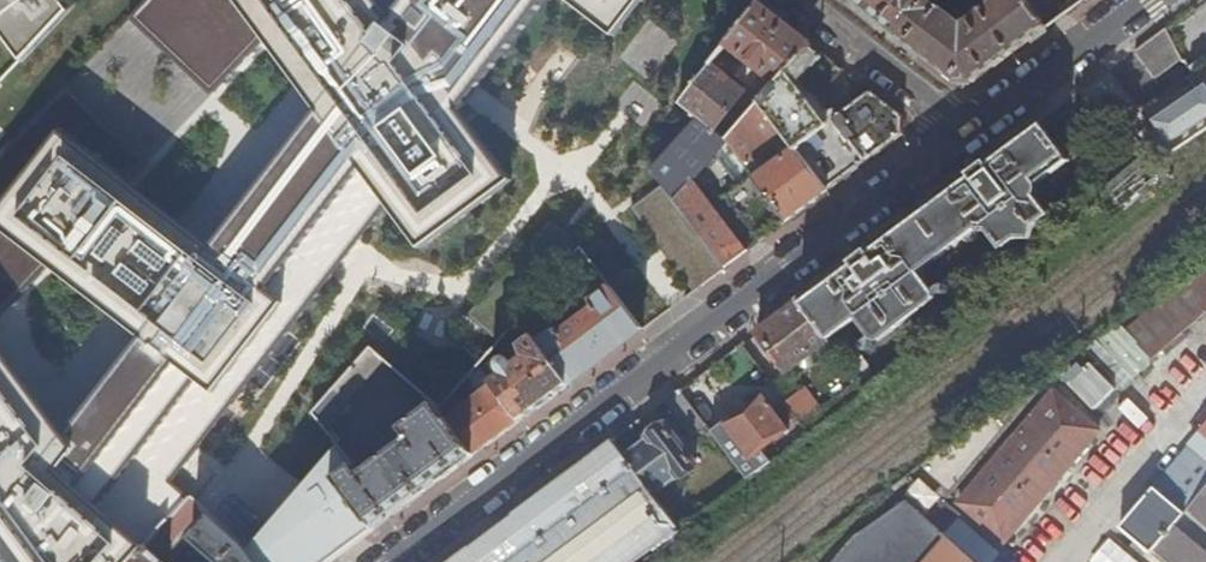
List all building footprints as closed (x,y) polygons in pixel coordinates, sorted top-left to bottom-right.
[(66,270),(176,356),(94,467),(81,491),(130,533),(398,195),(432,241),(526,172),(476,105),(565,0),(416,0),(407,11),(399,0),(154,0),(137,19),(212,91),(277,31),(334,107),(226,243),(154,187),(171,171),(74,87),(0,164),(0,332),(66,270)] [(19,59),(63,13),(67,10),(60,0),(20,0),(19,1),(18,0),(0,0),(0,33),(19,59)] [(631,30),(655,0),(592,0),(631,30)] [(958,82),(974,82),(1047,28),(1027,0),(1000,0),(966,26),(935,1),(936,0),(854,0),(958,82)] [(1047,28),(1085,0),(1027,0),(1047,28)] [(723,49),(773,89),(789,71),(800,59),(813,45),(760,4),(723,49)] [(1157,80),(1185,59),(1169,28),(1137,51),(1157,80)] [(813,45),(800,59),(829,84),(843,68),(813,45)] [(747,90),(713,62),(681,101),(699,116),(715,129),(747,90)] [(828,123),(789,71),(773,89),(762,101),(786,134),(796,147),(798,146),(830,190),(904,135),(906,118),(872,91),(828,123)] [(1130,100),(1109,72),(1081,93),(1102,121),(1130,100)] [(1158,123),(1170,142),(1205,118),(1205,91),(1158,123)] [(728,128),(722,135),(729,141),(746,163),(760,153),(771,145),(786,134),(762,101),(734,132),(728,128)] [(696,179),(729,141),(722,135),(715,129),(699,116),(654,167),(727,266),(748,251),(696,179)] [(1068,161),(1040,123),(803,301),(831,340),(832,341),(863,318),(877,338),(881,340),(885,339),(935,302),(936,300),(935,294),(920,274),(965,241),(968,244),(971,244),(974,243),(977,242),(979,239),(980,235),(978,231),(980,229),(983,231),(988,232),(992,231),(1006,249),(1027,233),(1038,248),(1058,231),(1029,190),(1068,161)] [(770,166),(756,177),(761,184),(788,221),(830,190),(798,146),(796,147),(786,134),(771,145),(781,158),(770,166)] [(756,177),(770,166),(760,153),(746,163),(754,174),(756,177)] [(726,194),(760,242),(788,221),(761,184),(756,177),(754,174),(726,194)] [(574,280),(592,260),(583,248),(563,270),(574,280)] [(1154,304),(1128,329),(1153,359),(1205,314),(1205,274),(1154,304)] [(559,326),(539,340),(570,383),(643,329),(612,287),(593,301),(597,307),(564,332),(559,326)] [(787,372),(831,340),(803,301),(759,333),(787,372)] [(504,372),(493,380),(523,419),(570,383),(539,340),(522,317),(513,327),(524,342),(522,343),(525,356),(516,363),(511,356),(506,355),(503,357),(500,361),(499,363),(500,366),(504,370),(504,372)] [(1150,364),(1119,328),(1093,351),(1125,387),(1150,364)] [(146,547),(130,533),(81,491),(94,467),(0,346),(0,544),(13,561),(133,561),(146,547)] [(1074,358),(1056,378),(1107,420),(1124,400),(1074,358)] [(482,394),(448,419),(475,454),(523,419),(493,380),(481,364),(469,377),(482,394)] [(850,382),(862,399),(870,393),(858,376),(850,382)] [(692,437),(707,425),(682,392),(666,403),(692,437)] [(1099,431),(1054,393),(960,503),(1005,542),(1099,431)] [(725,425),(750,459),(789,431),(764,396),(725,425)] [(829,398),(799,419),(811,435),(841,414),(829,398)] [(361,474),(354,465),(337,477),(375,528),(475,454),(448,419),(440,409),(435,402),(435,403),(403,427),(410,437),(361,474)] [(667,425),(625,456),(655,497),(697,466),(667,425)] [(750,459),(725,425),(713,433),(748,481),(760,473),(750,459)] [(1193,445),(1205,456),(1205,430),(1193,445)] [(614,442),(453,561),(635,561),(680,530),(655,497),(625,456),(614,442)] [(337,477),(317,455),(249,551),(257,561),(330,561),(375,528),(337,477)] [(1171,500),(1156,487),(1121,527),(1162,561),(1205,561),(1205,461),(1171,500)] [(195,515),(206,524),(212,517),(190,498),(162,529),(174,540),(195,515)] [(946,535),(960,519),(962,516),(947,502),(930,521),(908,501),(856,537),(833,561),(977,561),(946,535)] [(249,551),(212,517),(206,524),(193,539),(220,561),(257,561),(249,551)] [(960,519),(946,535),(977,561),(995,561),(1001,555),(960,519)] [(146,547),(133,561),(163,561),(146,547)]
